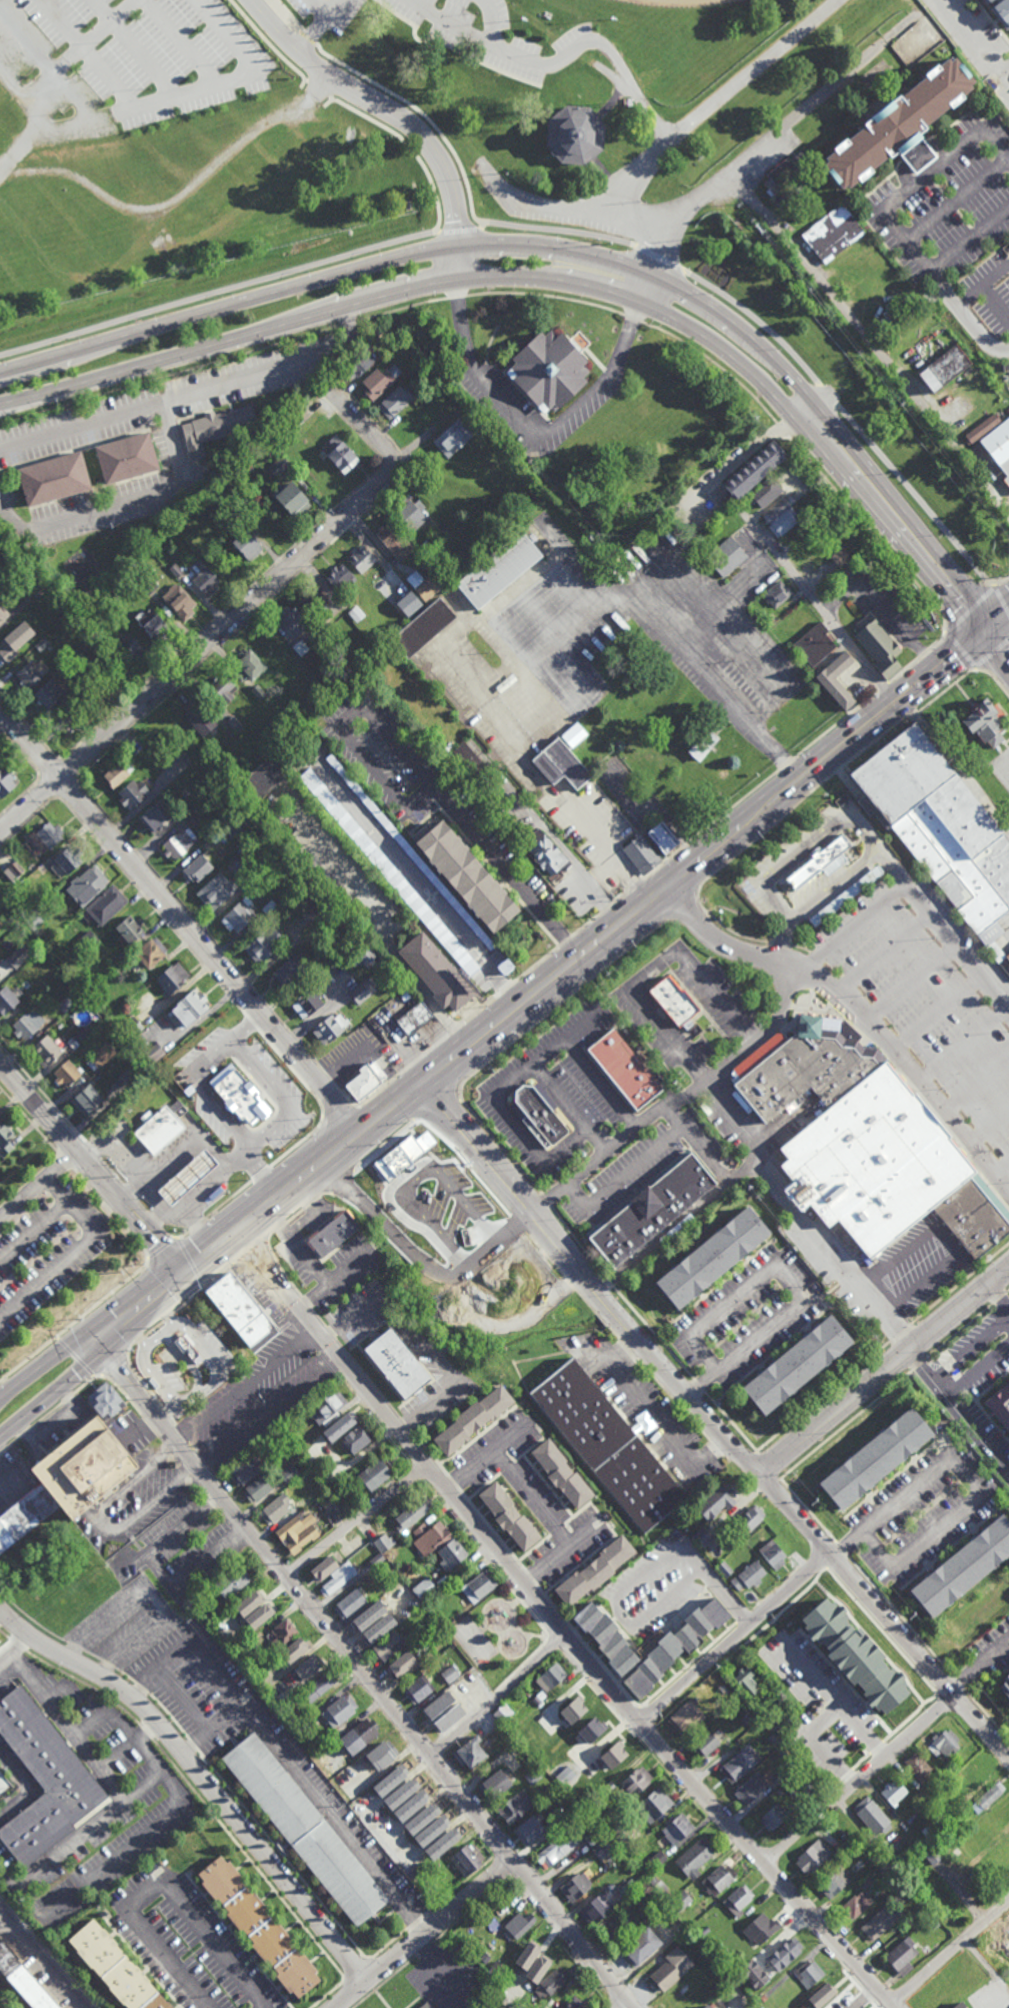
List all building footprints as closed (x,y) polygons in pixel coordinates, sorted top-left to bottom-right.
[(999,3),(997,0),(1008,0),(1008,28),(1007,29),(1003,24),(1005,22),(998,14),(996,15),(993,10),(995,8),(994,6),(999,3)] [(974,84),(970,88),(972,91),(962,99),(963,101),(951,110),(950,109),(923,130),(925,132),(919,136),(936,158),(915,175),(900,157),(899,158),(896,155),(888,161),(887,160),(870,174),(870,175),(857,185),(856,184),(847,191),(845,189),(840,193),(820,168),(825,164),(822,161),(832,153),(831,152),(843,142),(843,143),(864,126),(856,116),(902,79),(911,90),(925,78),(924,77),(936,67),(937,68),(948,60),(950,62),(954,59),(974,84)] [(602,129),(600,153),(580,168),(556,165),(541,146),(544,121),(563,106),(587,109),(602,129)] [(811,165),(777,194),(779,198),(797,183),(802,189),(779,209),(773,201),(776,199),(773,195),(770,198),(764,192),(767,190),(762,184),(768,179),(765,176),(787,157),(790,160),(800,152),(811,165)] [(795,220),(791,215),(811,201),(814,206),(795,220)] [(824,265),(801,235),(841,203),(864,233),(824,265)] [(585,357),(581,360),(588,368),(582,374),(586,378),(556,406),(551,401),(541,410),(504,368),(514,359),(509,354),(543,323),(552,333),(558,327),(585,357)] [(971,362),(973,361),(981,371),(968,381),(969,382),(956,392),(948,382),(935,393),(918,372),(956,343),(971,362)] [(376,359),(365,347),(343,369),(354,381),(376,359)] [(429,375),(421,366),(427,361),(435,370),(429,375)] [(372,402),(402,374),(393,364),(382,373),(378,368),(360,383),(367,389),(363,392),(372,402)] [(389,420),(415,395),(401,383),(378,406),(389,420)] [(258,424),(197,441),(196,437),(185,440),(180,423),(191,420),(191,419),(205,415),(204,412),(214,409),(215,412),(231,408),(231,409),(252,403),(258,424)] [(969,445),(962,436),(994,412),(1000,421),(969,445)] [(474,424),(470,419),(476,413),(480,418),(474,424)] [(980,439),(1008,417),(1008,486),(1003,478),(1007,475),(980,439)] [(448,459),(472,435),(458,419),(432,443),(448,459)] [(104,484),(93,444),(148,429),(159,468),(104,484)] [(262,444),(257,439),(263,434),(268,439),(262,444)] [(733,499),(719,484),(772,438),(785,454),(733,499)] [(341,471),(357,457),(342,442),(328,456),(341,471)] [(90,488),(28,506),(16,466),(79,448),(90,488)] [(276,476),(268,467),(282,454),(290,463),(276,476)] [(791,468),(785,462),(790,458),(795,465),(791,468)] [(760,510),(779,493),(766,479),(747,496),(760,510)] [(296,521),(312,506),(290,482),(275,497),(296,521)] [(811,497),(808,492),(813,488),(817,492),(811,497)] [(790,496),(795,502),(769,523),(762,517),(790,496)] [(410,502),(426,519),(413,533),(395,514),(410,502)] [(226,522),(215,511),(223,504),(233,515),(226,522)] [(724,535),(712,522),(728,508),(739,522),(724,535)] [(777,537),(797,522),(792,517),(798,513),(793,508),(769,527),(777,537)] [(438,540),(428,529),(439,520),(448,531),(438,540)] [(390,523),(414,551),(400,564),(374,534),(390,523)] [(456,585),(479,612),(542,557),(519,530),(456,585)] [(251,563),(264,550),(246,531),(232,544),(251,563)] [(729,537),(748,557),(724,580),(704,555),(729,537)] [(362,547),(377,563),(362,574),(348,559),(362,547)] [(839,569),(851,560),(842,549),(830,559),(839,569)] [(415,559),(412,558),(410,555),(411,552),(414,551),(417,552),(418,555),(417,558),(415,559)] [(209,597),(218,589),(214,585),(219,581),(200,560),(191,568),(198,576),(193,581),(209,597)] [(177,577),(168,567),(174,562),(183,572),(177,577)] [(343,564),(355,579),(339,592),(327,578),(333,574),(330,571),(336,566),(338,570),(343,564)] [(119,578),(114,572),(120,567),(125,573),(119,578)] [(414,569),(422,578),(432,569),(444,583),(423,601),(412,587),(404,577),(414,569)] [(148,595),(139,585),(149,575),(159,585),(148,595)] [(780,580),(785,586),(787,585),(793,593),(775,610),(766,601),(764,602),(760,598),(780,580)] [(184,622),(194,613),(190,609),(196,604),(174,582),(158,595),(184,622)] [(51,603),(43,595),(50,589),(57,597),(51,603)] [(404,617),(392,603),(408,589),(420,603),(404,617)] [(315,590),(325,601),(312,614),(301,603),(315,590)] [(456,619),(441,599),(390,636),(406,657),(456,619)] [(58,610),(53,605),(56,602),(61,606),(58,610)] [(357,622),(347,612),(356,603),(366,614),(357,622)] [(10,615),(1,605),(0,606),(0,625),(10,615)] [(157,641),(169,628),(151,608),(137,621),(157,641)] [(294,609),(310,625),(294,639),(276,618),(287,609),(290,613),(294,609)] [(323,634),(313,622),(324,612),(335,624),(323,634)] [(868,614),(903,652),(895,658),(902,669),(886,681),(874,666),(877,663),(853,633),(850,626),(868,614)] [(19,653),(16,650),(35,634),(26,622),(0,643),(0,655),(7,663),(19,653)] [(820,622),(828,631),(824,634),(838,647),(811,668),(792,645),(820,622)] [(130,664),(145,651),(130,635),(125,640),(120,634),(111,643),(130,664)] [(40,652),(34,645),(44,636),(50,643),(40,652)] [(300,656),(292,646),(301,638),(309,648),(300,656)] [(846,651),(854,661),(834,679),(856,703),(845,713),(813,679),(846,651)] [(249,652),(266,671),(252,683),(247,677),(241,682),(234,674),(240,668),(236,663),(249,652)] [(29,691),(43,678),(30,663),(16,676),(29,691)] [(500,693),(495,687),(511,673),(516,679),(500,693)] [(223,674),(238,689),(231,696),(234,699),(227,706),(219,698),(217,700),(208,690),(223,674)] [(78,692),(72,685),(82,676),(88,683),(78,692)] [(46,711),(65,692),(51,678),(33,696),(46,711)] [(259,699),(250,689),(257,683),(266,693),(259,699)] [(992,705),(995,703),(1005,715),(1000,719),(1002,722),(998,725),(1002,729),(998,732),(1004,739),(993,749),(987,741),(984,743),(974,731),(971,733),(961,721),(972,713),(968,708),(975,702),(977,705),(986,697),(992,705)] [(200,703),(218,726),(204,737),(186,714),(200,703)] [(55,721),(69,737),(82,723),(69,709),(55,721)] [(232,737),(229,734),(233,730),(226,721),(233,715),(243,728),(232,737)] [(571,748),(560,736),(576,722),(587,734),(571,748)] [(1004,836),(1008,842),(1008,911),(996,921),(1004,933),(993,942),(1004,956),(1008,952),(1008,968),(1002,959),(996,964),(890,827),(885,830),(873,815),(869,818),(857,801),(865,796),(847,775),(912,723),(955,774),(1004,836)] [(698,761),(687,751),(706,729),(718,739),(698,761)] [(479,789),(476,785),(472,789),(445,757),(468,736),(494,765),(491,768),(496,774),(479,789)] [(592,776),(575,790),(562,775),(552,784),(531,760),(557,737),(592,776)] [(446,754),(441,748),(449,741),(453,747),(446,754)] [(255,803),(238,783),(271,755),(288,775),(255,803)] [(113,791),(135,771),(125,760),(103,777),(113,791)] [(465,978),(476,969),(313,765),(302,774),(465,978)] [(1,770),(0,771),(0,800),(16,787),(1,770)] [(131,811),(148,797),(145,794),(148,791),(140,780),(137,785),(133,782),(118,794),(131,811)] [(141,819),(154,835),(174,818),(160,800),(141,819)] [(440,821),(414,844),(494,936),(521,912),(440,821)] [(50,849),(63,839),(59,836),(63,833),(58,827),(54,830),(48,822),(36,833),(50,849)] [(663,822),(680,843),(665,855),(648,833),(663,822)] [(174,861),(196,844),(191,840),(195,837),(188,828),(162,847),(167,853),(164,855),(168,859),(170,857),(174,861)] [(539,829),(569,861),(551,876),(523,844),(539,829)] [(641,835),(663,861),(644,876),(623,849),(641,835)] [(850,847),(840,854),(846,861),(792,903),(790,903),(788,902),(787,901),(787,899),(787,897),(788,896),(802,885),(796,877),(780,889),(777,889),(776,888),(775,886),(775,885),(775,883),(776,881),(817,848),(820,851),(841,835),(850,847)] [(54,861),(68,876),(83,863),(79,858),(83,854),(78,848),(74,852),(69,847),(54,861)] [(197,882),(213,868),(200,855),(184,872),(192,883),(195,880),(197,882)] [(12,882),(3,872),(15,861),(24,871),(12,882)] [(67,890),(83,909),(107,887),(105,886),(109,882),(95,866),(91,870),(89,868),(78,879),(76,877),(69,883),(72,886),(67,890)] [(809,921),(815,929),(883,874),(877,866),(809,921)] [(213,913),(239,888),(231,880),(228,882),(219,873),(196,894),(213,913)] [(86,909),(102,927),(129,903),(111,885),(86,909)] [(221,923),(230,932),(234,928),(239,934),(255,916),(248,909),(253,904),(247,897),(221,923)] [(332,913),(322,902),(326,898),(336,909),(332,913)] [(267,916),(262,910),(272,900),(277,906),(267,916)] [(33,931),(23,921),(34,912),(43,922),(33,931)] [(129,947),(146,933),(131,917),(116,929),(129,947)] [(244,950),(258,967),(286,945),(270,926),(244,950)] [(85,951),(77,941),(88,931),(97,940),(85,951)] [(424,934),(477,994),(455,1012),(449,1004),(443,1010),(398,953),(424,934)] [(149,971),(166,957),(163,954),(167,951),(156,939),(153,941),(151,939),(134,953),(137,958),(134,961),(143,971),(147,968),(149,971)] [(15,970),(6,960),(24,943),(33,954),(15,970)] [(285,991),(309,974),(294,955),(271,972),(285,991)] [(108,974),(102,968),(112,958),(118,964),(108,974)] [(505,976),(515,967),(506,958),(496,967),(505,976)] [(156,980),(169,997),(191,977),(177,962),(156,980)] [(698,1012),(678,1029),(669,1017),(667,1019),(645,993),(649,989),(648,988),(664,976),(665,978),(668,975),(698,1012)] [(378,991),(370,977),(348,992),(357,1005),(378,991)] [(20,1002),(6,987),(0,991),(0,1013),(0,1017),(1,1018),(20,1002)] [(167,1016),(182,1032),(209,1009),(203,1005),(208,1002),(202,995),(198,999),(191,992),(167,1016)] [(303,1022),(323,1006),(311,992),(289,1009),(303,1022)] [(62,1016),(54,1008),(66,997),(73,1005),(62,1016)] [(419,1001),(431,1018),(404,1039),(391,1022),(419,1001)] [(25,1042),(46,1024),(33,1010),(12,1027),(17,1032),(14,1035),(18,1040),(21,1037),(25,1042)] [(948,1136),(1008,1211),(1008,1233),(974,1260),(932,1207),(868,1259),(861,1249),(851,1257),(826,1226),(825,1226),(807,1203),(798,1210),(780,1187),(790,1180),(789,1179),(786,1181),(775,1167),(786,1158),(776,1146),(825,1106),(808,1085),(799,1093),(803,1098),(796,1104),(792,1100),(764,1122),(730,1081),(792,1031),(794,1031),(797,1010),(819,1012),(818,1027),(836,1028),(843,1036),(856,1039),(862,1046),(875,1048),(882,1058),(884,1056),(912,1091),(914,1089),(950,1134),(948,1136)] [(324,1046),(349,1023),(337,1012),(312,1032),(324,1046)] [(129,1043),(122,1035),(124,1033),(120,1029),(132,1017),(144,1029),(129,1043)] [(633,1111),(583,1049),(612,1026),(661,1088),(633,1111)] [(76,1045),(70,1039),(81,1030),(86,1036),(76,1045)] [(47,1037),(62,1054),(43,1069),(38,1063),(40,1061),(32,1050),(47,1037)] [(151,1065),(141,1053),(155,1041),(165,1053),(151,1065)] [(107,1052),(111,1048),(116,1053),(112,1056),(111,1055),(98,1067),(90,1059),(102,1047),(107,1052)] [(168,1070),(160,1061),(170,1053),(177,1063),(168,1070)] [(385,1076),(355,1099),(344,1084),(359,1072),(355,1067),(364,1060),(366,1063),(371,1059),(385,1076)] [(128,1082),(119,1074),(134,1060),(142,1068),(128,1082)] [(82,1076),(81,1075),(84,1072),(80,1069),(77,1071),(68,1061),(53,1075),(59,1080),(55,1083),(60,1088),(63,1085),(67,1090),(82,1076)] [(208,1081),(238,1119),(243,1116),(251,1126),(271,1111),(232,1062),(208,1081)] [(169,1087),(166,1083),(173,1077),(176,1081),(169,1087)] [(551,1143),(550,1142),(548,1143),(512,1098),(513,1089),(521,1083),(531,1084),(566,1128),(566,1131),(551,1143)] [(86,1119),(105,1101),(89,1085),(70,1103),(86,1119)] [(178,1117),(169,1106),(177,1098),(187,1109),(178,1117)] [(135,1135),(154,1157),(185,1130),(166,1107),(135,1135)] [(196,1116),(192,1111),(198,1107),(202,1112),(196,1116)] [(3,1159),(0,1156),(0,1125),(2,1123),(16,1137),(8,1144),(13,1148),(3,1159)] [(159,1192),(170,1205),(218,1165),(207,1152),(159,1192)] [(670,1172),(694,1202),(715,1185),(691,1155),(670,1172)] [(670,1172),(616,1217),(640,1246),(694,1202),(670,1172)] [(677,1310),(654,1281),(746,1205),(769,1234),(677,1310)] [(350,1242),(344,1247),(338,1240),(320,1254),(308,1238),(334,1217),(347,1233),(344,1235),(350,1242)] [(616,1217),(588,1239),(613,1269),(640,1246),(616,1217)] [(249,1347),(204,1291),(229,1270),(275,1327),(249,1347)] [(762,1416),(739,1388),(829,1314),(852,1342),(762,1416)] [(429,1379),(421,1386),(423,1389),(414,1397),(411,1393),(404,1399),(363,1349),(372,1342),(370,1340),(379,1332),(380,1334),(388,1328),(429,1379)] [(191,1347),(198,1355),(192,1360),(185,1351),(182,1353),(173,1342),(177,1338),(176,1338),(180,1335),(184,1332),(194,1344),(191,1347)] [(644,1535),(527,1393),(571,1356),(688,1498),(644,1535)] [(108,1385),(109,1384),(125,1405),(103,1423),(86,1401),(87,1400),(85,1397),(105,1381),(108,1385)] [(984,1402),(1008,1382),(1008,1433),(984,1402)] [(431,1437),(445,1456),(515,1402),(501,1384),(431,1437)] [(319,1426),(307,1412),(310,1409),(336,1388),(348,1403),(319,1426)] [(839,1513),(816,1485),(911,1408),(933,1436),(839,1513)] [(55,1510),(0,1555),(0,1515),(38,1484),(27,1470),(42,1458),(94,1416),(136,1468),(85,1510),(66,1525),(55,1510)] [(374,1436),(370,1439),(372,1441),(354,1456),(352,1453),(348,1455),(340,1445),(343,1442),(340,1439),(358,1424),(360,1427),(364,1424),(374,1436)] [(327,1448),(318,1437),(330,1427),(338,1438),(327,1448)] [(593,1496),(548,1438),(530,1452),(575,1510),(593,1496)] [(264,1469),(242,1486),(240,1484),(237,1486),(229,1476),(231,1474),(229,1471),(247,1458),(247,1459),(253,1454),(264,1469)] [(395,1470),(391,1473),(393,1475),(371,1493),(358,1476),(380,1458),(382,1461),(386,1458),(395,1470)] [(287,1486),(279,1474),(292,1464),(300,1475),(287,1486)] [(256,1504),(254,1501),(251,1504),(243,1493),(246,1491),(244,1489),(261,1475),(273,1490),(256,1504)] [(540,1539),(496,1480),(477,1494),(522,1553),(540,1539)] [(727,1511),(724,1507),(714,1516),(715,1517),(709,1523),(695,1508),(720,1486),(735,1503),(727,1511)] [(272,1525),(271,1523),(268,1525),(260,1515),(263,1512),(262,1510),(283,1493),(290,1501),(288,1502),(291,1506),(288,1509),(289,1511),(272,1525)] [(302,1510),(297,1503),(311,1493),(316,1500),(302,1510)] [(325,1510),(321,1505),(328,1499),(332,1504),(325,1510)] [(428,1507),(425,1509),(426,1511),(400,1534),(395,1529),(400,1525),(395,1519),(403,1513),(401,1511),(416,1499),(419,1501),(421,1499),(428,1507)] [(347,1513),(342,1506),(346,1503),(351,1509),(347,1513)] [(765,1516),(762,1519),(762,1520),(750,1532),(749,1531),(742,1538),(732,1528),(739,1521),(738,1520),(750,1508),(752,1509),(755,1505),(765,1516)] [(305,1518),(310,1514),(316,1521),(297,1536),(298,1538),(313,1526),(321,1536),(313,1542),(312,1540),(300,1550),(301,1551),(293,1557),(274,1534),(301,1513),(305,1518)] [(1002,1516),(1008,1525),(1008,1557),(931,1621),(908,1593),(1002,1516)] [(443,1530),(444,1530),(451,1538),(433,1552),(432,1551),(422,1559),(410,1544),(415,1540),(409,1533),(421,1524),(426,1531),(437,1522),(443,1530)] [(701,1552),(690,1539),(701,1529),(713,1541),(701,1552)] [(388,1540),(391,1537),(396,1544),(393,1546),(394,1546),(382,1555),(373,1543),(385,1535),(388,1540)] [(637,1554),(623,1536),(553,1589),(567,1607),(637,1554)] [(448,1570),(447,1569),(443,1573),(437,1565),(440,1562),(434,1553),(452,1539),(465,1557),(448,1570)] [(785,1557),(781,1560),(784,1565),(774,1573),(758,1551),(763,1547),(763,1546),(765,1544),(765,1545),(772,1540),(785,1557)] [(375,1569),(369,1562),(380,1554),(385,1561),(375,1569)] [(310,1571),(319,1583),(339,1566),(329,1555),(310,1571)] [(329,1597),(328,1596),(325,1598),(320,1591),(323,1589),(322,1587),(333,1579),(330,1575),(348,1562),(358,1574),(329,1597)] [(766,1575),(759,1581),(761,1583),(755,1589),(753,1586),(748,1590),(745,1587),(738,1593),(729,1582),(736,1576),(737,1577),(745,1570),(744,1569),(746,1567),(747,1569),(755,1562),(766,1575)] [(725,1577),(717,1568),(723,1563),(731,1571),(725,1577)] [(225,1603),(212,1586),(239,1565),(252,1581),(225,1603)] [(391,1580),(385,1570),(390,1566),(397,1576),(391,1580)] [(496,1585),(492,1589),(473,1605),(459,1590),(480,1573),(480,1574),(485,1571),(496,1585)] [(420,1605),(409,1591),(424,1578),(435,1592),(420,1605)] [(347,1621),(346,1620),(343,1622),(333,1610),(336,1607),(336,1606),(357,1590),(368,1604),(347,1621)] [(262,1621),(261,1620),(252,1627),(240,1613),(267,1591),(279,1606),(276,1608),(276,1609),(262,1621)] [(640,1699),(684,1650),(688,1654),(713,1626),(717,1630),(731,1614),(712,1598),(701,1609),(698,1607),(672,1635),(668,1631),(652,1649),(649,1646),(643,1653),(646,1656),(622,1683),(640,1699)] [(907,1695),(901,1675),(888,1669),(881,1660),(882,1657),(861,1631),(847,1624),(842,1607),(828,1601),(825,1598),(801,1618),(806,1636),(810,1640),(824,1646),(828,1658),(847,1681),(858,1686),(861,1690),(866,1703),(868,1706),(885,1714),(907,1695)] [(572,1618),(622,1675),(641,1658),(591,1601),(572,1618)] [(353,1623),(378,1602),(387,1613),(361,1634),(353,1623)] [(363,1635),(388,1615),(397,1626),(371,1646),(363,1635)] [(442,1624),(438,1618),(442,1615),(446,1620),(442,1624)] [(291,1627),(294,1625),(296,1628),(293,1630),(298,1635),(277,1651),(270,1643),(274,1640),(269,1633),(286,1620),(291,1627)] [(384,1664),(380,1658),(377,1661),(369,1651),(395,1631),(406,1646),(384,1664)] [(292,1664),(284,1653),(304,1637),(310,1645),(308,1647),(310,1650),(292,1664)] [(249,1648),(246,1644),(253,1639),(256,1643),(249,1648)] [(398,1679),(417,1663),(407,1650),(388,1666),(398,1679)] [(326,1664),(323,1666),(324,1667),(305,1682),(304,1680),(298,1685),(291,1677),(298,1672),(297,1671),(315,1656),(316,1657),(319,1655),(326,1664)] [(560,1683),(557,1680),(544,1692),(535,1681),(555,1664),(567,1677),(560,1683)] [(752,1671),(748,1675),(759,1687),(749,1695),(732,1676),(740,1669),(741,1671),(747,1665),(752,1671)] [(449,1686),(440,1675),(451,1666),(460,1677),(449,1686)] [(319,1698),(317,1695),(310,1702),(303,1694),(331,1670),(340,1681),(319,1698)] [(433,1686),(416,1701),(415,1700),(412,1702),(401,1689),(404,1687),(403,1685),(417,1673),(417,1674),(420,1671),(433,1686)] [(265,1693),(258,1685),(269,1676),(275,1684),(265,1693)] [(1003,1680),(1008,1676),(1008,1701),(998,1687),(1004,1682),(1003,1680)] [(723,1692),(717,1685),(720,1682),(727,1689),(723,1692)] [(22,1870),(0,1842),(0,1828),(44,1793),(0,1736),(0,1708),(24,1689),(108,1797),(71,1826),(74,1829),(22,1870)] [(423,1710),(446,1691),(454,1701),(431,1720),(423,1710)] [(585,1705),(581,1708),(582,1709),(564,1723),(552,1708),(570,1694),(571,1695),(574,1692),(585,1705)] [(358,1705),(353,1708),(356,1711),(339,1723),(338,1723),(333,1727),(321,1711),(327,1707),(326,1706),(343,1693),(345,1696),(349,1693),(358,1705)] [(539,1706),(531,1699),(535,1694),(543,1702),(539,1706)] [(703,1715),(684,1732),(683,1730),(679,1734),(665,1718),(669,1715),(667,1714),(687,1696),(703,1715)] [(781,1706),(777,1702),(781,1698),(785,1702),(781,1706)] [(500,1722),(491,1711),(503,1701),(512,1712),(500,1722)] [(443,1734),(433,1723),(458,1703),(467,1714),(443,1734)] [(744,1723),(738,1717),(746,1709),(752,1715),(744,1723)] [(600,1728),(583,1744),(576,1737),(578,1736),(573,1729),(592,1712),(599,1721),(596,1724),(600,1728)] [(370,1719),(372,1717),(379,1726),(376,1729),(378,1731),(352,1753),(339,1737),(352,1726),(353,1727),(367,1716),(370,1719)] [(551,1742),(545,1736),(554,1728),(560,1734),(551,1742)] [(718,1741),(703,1755),(697,1749),(695,1752),(688,1744),(697,1736),(696,1735),(698,1733),(699,1734),(705,1728),(718,1741)] [(944,1756),(940,1752),(936,1756),(927,1746),(931,1741),(933,1739),(931,1736),(938,1729),(940,1732),(945,1728),(947,1730),(949,1728),(959,1738),(956,1741),(960,1746),(955,1751),(952,1748),(944,1756)] [(357,1927),(220,1756),(253,1729),(390,1900),(357,1927)] [(772,1742),(766,1736),(770,1732),(776,1738),(772,1742)] [(484,1753),(466,1767),(462,1761),(460,1763),(450,1751),(453,1749),(452,1748),(465,1738),(464,1737),(466,1736),(469,1734),(484,1753)] [(382,1772),(366,1754),(385,1737),(399,1754),(396,1757),(397,1759),(382,1772)] [(629,1754),(617,1741),(599,1757),(611,1770),(629,1754)] [(730,1782),(717,1767),(721,1764),(720,1763),(747,1741),(760,1756),(730,1782)] [(917,1753),(918,1752),(932,1768),(924,1774),(927,1778),(922,1783),(906,1765),(907,1764),(903,1760),(914,1750),(917,1753)] [(575,1761),(571,1757),(577,1752),(581,1756),(575,1761)] [(951,1774),(943,1765),(950,1760),(957,1768),(951,1774)] [(410,1774),(382,1798),(373,1787),(401,1763),(410,1774)] [(652,1776),(647,1780),(648,1781),(630,1797),(628,1795),(627,1797),(620,1790),(623,1787),(618,1782),(636,1765),(638,1767),(641,1764),(652,1776)] [(529,1783),(522,1774),(532,1766),(539,1776),(529,1783)] [(510,1783),(492,1797),(488,1792),(484,1795),(476,1784),(485,1777),(484,1775),(492,1769),(493,1771),(498,1767),(510,1783)] [(747,1802),(746,1800),(742,1803),(732,1791),(735,1788),(733,1786),(738,1782),(739,1784),(755,1769),(767,1783),(747,1802)] [(584,1775),(588,1772),(595,1781),(586,1787),(591,1793),(583,1800),(576,1791),(572,1795),(566,1787),(573,1781),(570,1777),(580,1770),(584,1775)] [(560,1786),(555,1781),(562,1776),(566,1780),(560,1786)] [(421,1788),(393,1812),(383,1801),(412,1777),(421,1788)] [(907,1791),(892,1805),(879,1791),(884,1787),(882,1785),(886,1781),(888,1783),(895,1777),(907,1791)] [(605,1795),(599,1788),(610,1779),(615,1786),(605,1795)] [(1006,1787),(1002,1790),(1003,1791),(987,1805),(989,1807),(986,1809),(985,1807),(983,1809),(983,1808),(977,1813),(970,1805),(976,1800),(975,1800),(999,1779),(1006,1787)] [(790,1793),(782,1784),(786,1780),(795,1788),(790,1793)] [(672,1802),(648,1823),(633,1805),(658,1785),(672,1802)] [(431,1799),(402,1823),(393,1812),(421,1788),(431,1799)] [(923,1798),(918,1793),(922,1789),(927,1794),(923,1798)] [(520,1797),(524,1793),(532,1802),(521,1811),(522,1812),(514,1818),(514,1817),(507,1823),(495,1807),(515,1791),(520,1797)] [(855,1811),(852,1807),(867,1794),(870,1798),(871,1798),(890,1820),(888,1821),(891,1825),(883,1832),(880,1828),(874,1834),(855,1811)] [(441,1812),(413,1836),(403,1825),(432,1801),(441,1812)] [(780,1807),(783,1804),(788,1809),(785,1812),(787,1814),(771,1829),(769,1827),(767,1829),(759,1820),(761,1818),(760,1816),(775,1801),(780,1807)] [(521,1839),(518,1836),(518,1835),(512,1827),(533,1810),(542,1822),(532,1830),(532,1831),(521,1839)] [(557,1831),(548,1819),(560,1810),(569,1821),(557,1831)] [(672,1844),(663,1834),(664,1833),(660,1829),(679,1811),(692,1826),(672,1844)] [(451,1824),(422,1848),(413,1837),(442,1813),(451,1824)] [(953,1833),(948,1827),(953,1822),(959,1827),(953,1833)] [(462,1838),(433,1862),(424,1851),(452,1827),(462,1838)] [(935,1847),(930,1840),(944,1827),(950,1834),(935,1847)] [(544,1869),(533,1855),(566,1828),(577,1842),(544,1869)] [(590,1845),(583,1837),(593,1828),(600,1836),(590,1845)] [(622,1853),(612,1841),(623,1832),(633,1844),(622,1853)] [(714,1849),(710,1853),(711,1853),(695,1868),(699,1872),(691,1880),(672,1860),(697,1838),(698,1839),(701,1836),(714,1849)] [(847,1847),(842,1841),(848,1836),(852,1842),(847,1847)] [(600,1859),(591,1849),(603,1838),(613,1849),(600,1859)] [(809,1872),(808,1870),(805,1873),(794,1861),(798,1858),(796,1856),(816,1838),(830,1853),(809,1872)] [(483,1857),(479,1861),(480,1862),(462,1876),(456,1868),(454,1870),(452,1867),(453,1866),(446,1857),(464,1843),(466,1845),(470,1841),(483,1857)] [(931,1864),(921,1852),(930,1843),(941,1856),(931,1864)] [(225,1862),(228,1859),(242,1877),(239,1879),(250,1893),(253,1891),(266,1908),(265,1910),(276,1924),(278,1922),(292,1940),(290,1942),(300,1955),(303,1953),(317,1971),(315,1973),(321,1980),(297,1999),(291,1991),(289,1994),(274,1976),(277,1974),(266,1960),(263,1963),(249,1944),(252,1942),(241,1929),(239,1931),(225,1913),(226,1911),(216,1898),(214,1900),(200,1882),(202,1880),(196,1873),(219,1854),(225,1862)] [(896,1867),(890,1861),(895,1856),(901,1862),(896,1867)] [(857,1869),(854,1864),(860,1859),(864,1864),(857,1869)] [(884,1872),(877,1866),(884,1859),(891,1865),(884,1872)] [(725,1864),(726,1863),(736,1874),(732,1877),(733,1878),(713,1896),(710,1892),(708,1893),(705,1889),(706,1888),(700,1881),(719,1863),(720,1864),(723,1862),(725,1864)] [(628,1873),(623,1868),(627,1864),(631,1869),(628,1873)] [(850,1879),(829,1899),(815,1884),(828,1872),(827,1871),(829,1869),(830,1870),(836,1864),(850,1879)] [(411,1875),(407,1869),(411,1866),(415,1872),(411,1875)] [(588,1885),(589,1887),(570,1902),(558,1887),(577,1872),(578,1874),(582,1871),(591,1883),(588,1885)] [(865,1888),(859,1881),(868,1873),(874,1880),(865,1888)] [(899,1887),(891,1880),(897,1874),(904,1882),(899,1887)] [(653,1885),(648,1880),(653,1875),(658,1880),(653,1885)] [(643,1900),(634,1889),(644,1880),(653,1891),(643,1900)] [(753,1894),(750,1897),(751,1898),(740,1908),(743,1912),(736,1918),(721,1901),(726,1897),(725,1896),(739,1885),(740,1886),(743,1883),(753,1894)] [(907,1897),(900,1889),(905,1885),(912,1893),(907,1897)] [(688,1904),(687,1903),(679,1912),(669,1902),(682,1889),(692,1899),(689,1902),(688,1904)] [(872,1900),(865,1906),(866,1907),(853,1919),(850,1916),(847,1919),(840,1911),(843,1908),(841,1905),(853,1894),(855,1896),(863,1889),(872,1900)] [(667,1899),(662,1894),(666,1890),(671,1895),(667,1899)] [(590,1927),(577,1911),(600,1892),(613,1908),(590,1927)] [(899,1915),(899,1916),(871,1941),(859,1927),(886,1903),(887,1904),(891,1901),(901,1913),(899,1915)] [(521,1917),(525,1912),(527,1914),(529,1913),(535,1919),(515,1939),(502,1925),(509,1918),(506,1916),(513,1909),(521,1917)] [(772,1921),(775,1918),(781,1925),(758,1945),(751,1937),(749,1939),(740,1930),(761,1911),(767,1918),(768,1917),(772,1921)] [(626,1917),(629,1914),(636,1922),(628,1930),(614,1944),(613,1943),(610,1946),(600,1935),(603,1932),(602,1931),(616,1917),(617,1918),(622,1914),(626,1917)] [(931,1930),(925,1923),(933,1916),(939,1924),(931,1930)] [(166,2001),(172,2007),(124,2007),(121,2004),(120,2005),(105,1988),(106,1988),(88,1967),(87,1968),(73,1951),(73,1950),(64,1940),(90,1917),(99,1928),(101,1927),(116,1944),(115,1945),(132,1965),(133,1964),(148,1981),(147,1982),(164,2002),(166,2001)] [(632,1962),(631,1960),(628,1962),(622,1954),(626,1951),(623,1948),(639,1934),(638,1934),(649,1924),(661,1938),(632,1962)] [(914,1943),(912,1945),(918,1952),(915,1954),(915,1955),(908,1961),(913,1967),(901,1977),(883,1956),(897,1944),(896,1943),(898,1941),(898,1942),(902,1939),(903,1940),(908,1935),(914,1943)] [(802,1946),(798,1949),(800,1951),(778,1971),(765,1957),(787,1937),(789,1939),(793,1936),(802,1946)] [(527,1971),(542,1946),(529,1939),(515,1964),(527,1971)] [(34,2007),(0,1970),(0,1940),(60,2007),(34,2007)] [(663,1992),(648,1976),(665,1961),(663,1958),(680,1943),(697,1961),(663,1992)] [(552,1960),(539,1953),(525,1977),(538,1985),(552,1960)] [(704,1979),(692,1967),(703,1956),(715,1969),(704,1979)] [(756,1990),(769,1979),(751,1959),(738,1970),(756,1990)] [(810,1963),(813,1960),(824,1974),(807,1989),(791,1971),(794,1968),(795,1969),(807,1959),(810,1963)] [(497,1979),(486,1972),(493,1960),(504,1967),(497,1979)] [(733,1970),(730,1966),(735,1961),(739,1965),(733,1970)] [(568,1977),(564,1981),(565,1982),(548,1996),(546,1993),(542,1996),(534,1986),(538,1983),(537,1982),(554,1968),(555,1970),(559,1967),(568,1977)] [(976,1984),(970,1978),(977,1972),(983,1978),(976,1984)] [(1000,1988),(992,1978),(999,1972),(1007,1982),(1000,1988)] [(845,1992),(827,2007),(811,2007),(806,2002),(832,1978),(834,1981),(836,1979),(840,1984),(839,1986),(845,1992)] [(690,2005),(686,2007),(672,2007),(664,1999),(685,1982),(701,2002),(693,2007),(690,2005)] [(961,1994),(956,1988),(961,1983),(966,1990),(961,1994)] [(591,2007),(590,2007),(562,2007),(561,2007),(572,1994),(580,2001),(582,1998),(591,2007)] [(963,2000),(970,2007),(954,2007),(963,2000)]
